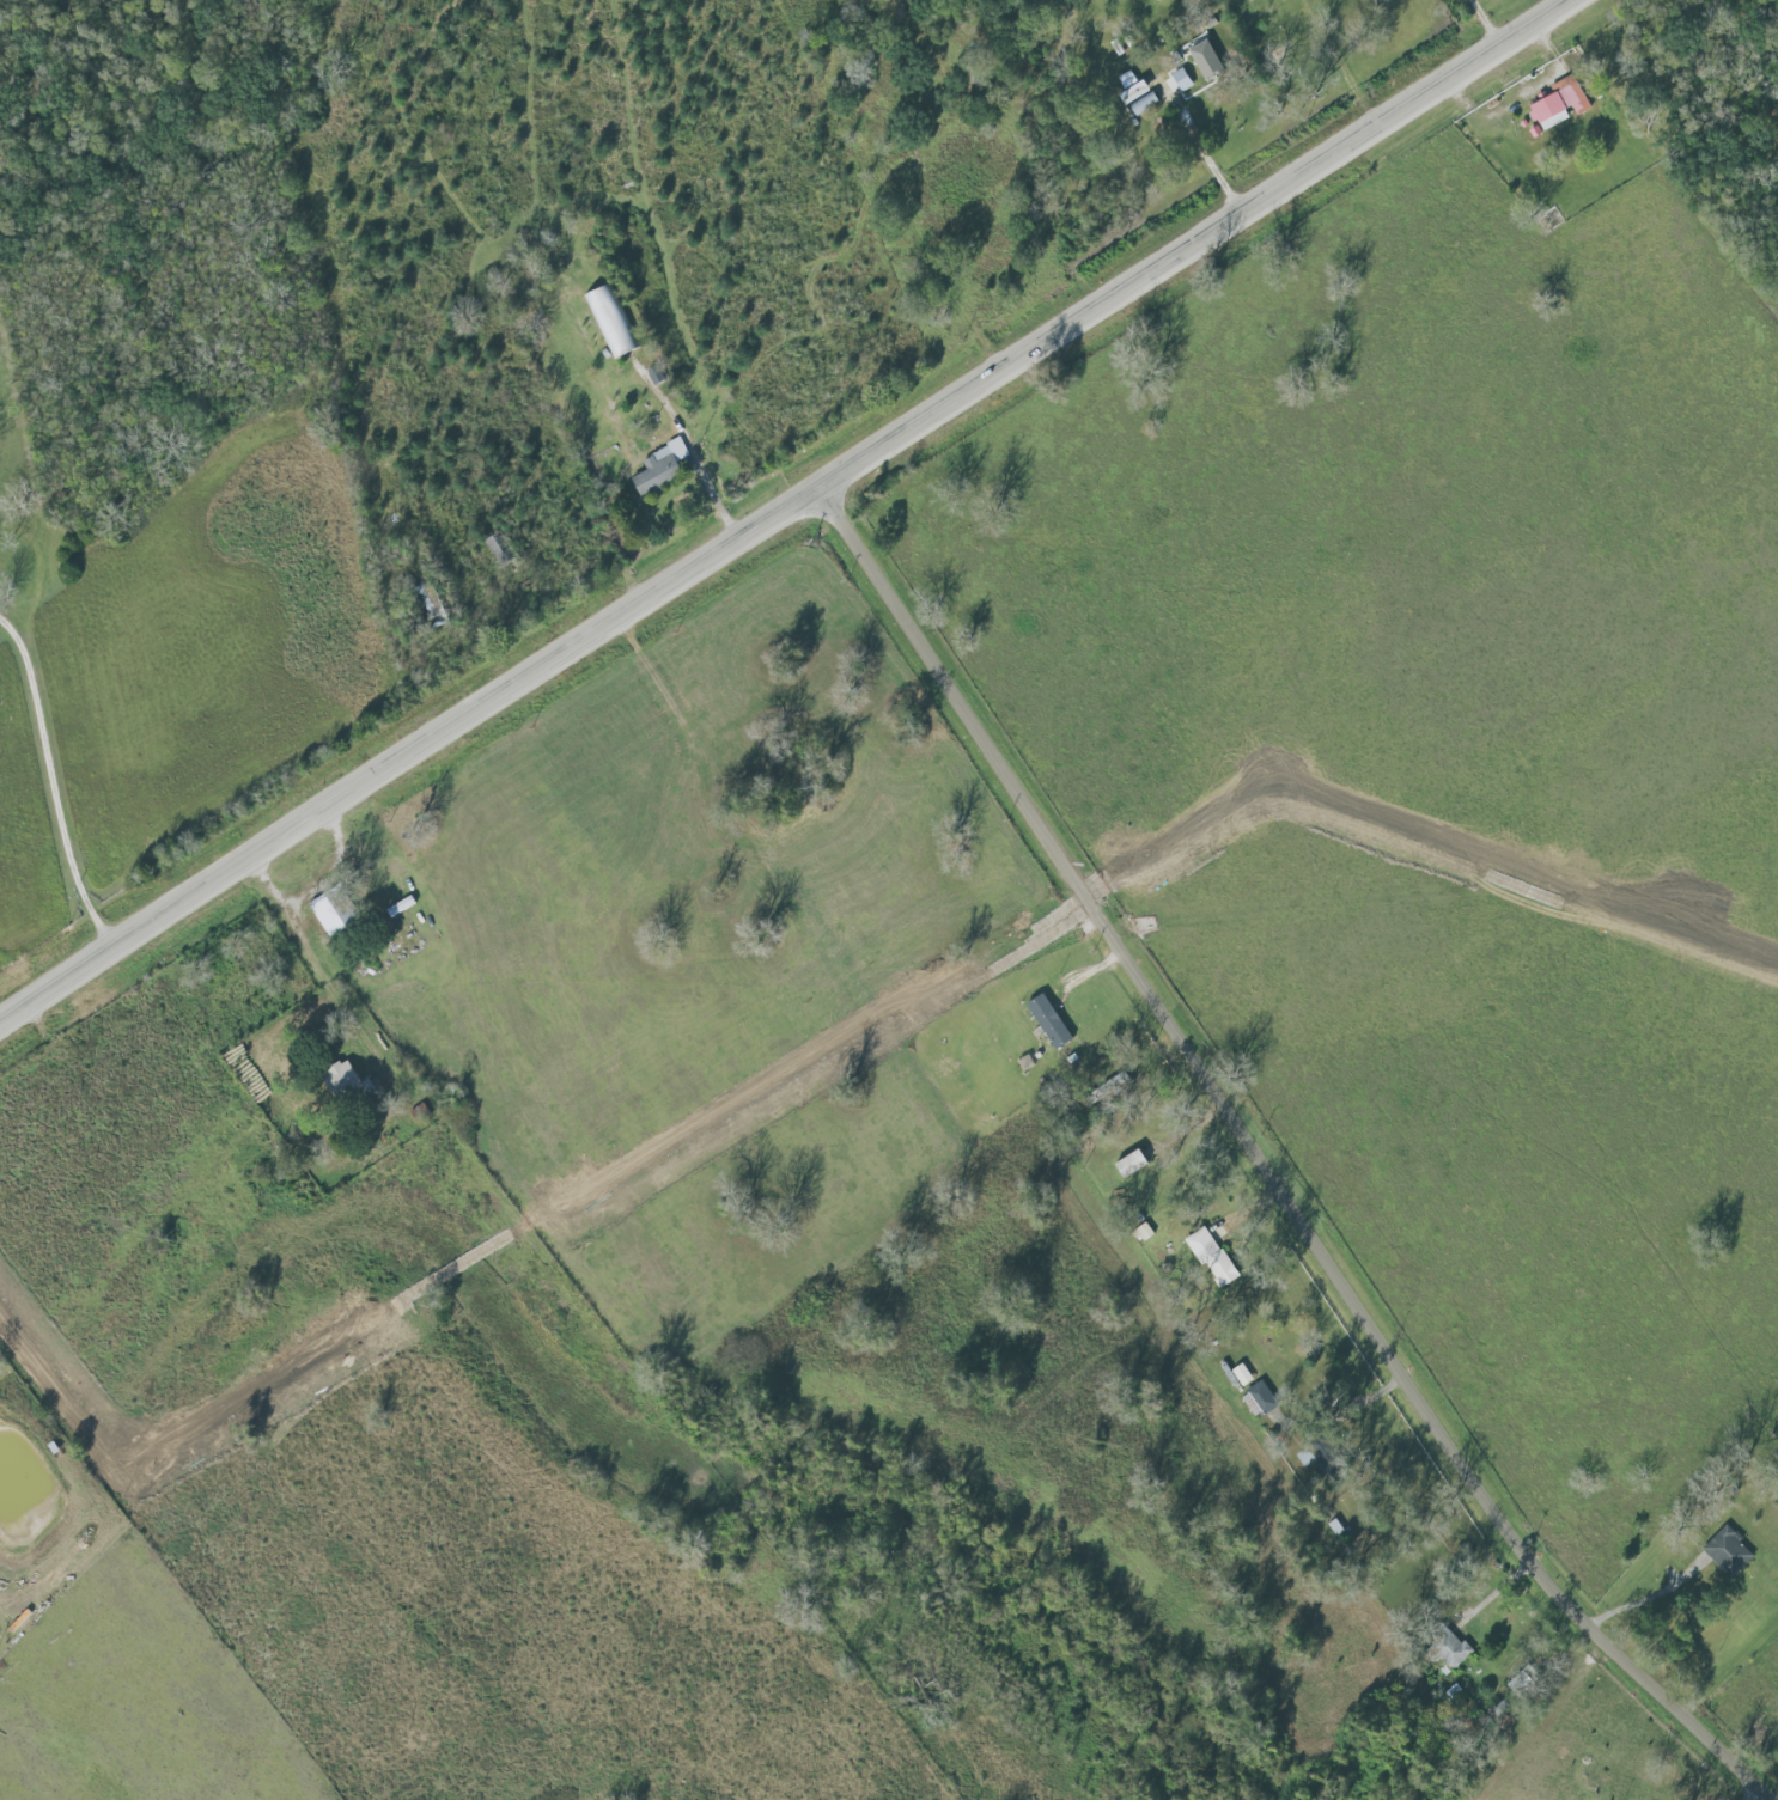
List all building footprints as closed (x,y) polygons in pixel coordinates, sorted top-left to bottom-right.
[(1223,70),(1211,51),(1174,74),(1186,94),(1223,70)] [(1553,88),(1556,93),(1531,106),(1546,134),(1594,109),(1577,75),(1553,88)] [(1159,96),(1138,98),(1139,113),(1160,112),(1159,96)] [(614,362),(641,352),(614,286),(588,297),(614,362)] [(644,468),(638,454),(650,450),(654,459),(670,452),(681,472),(637,494),(628,476),(644,468)] [(523,559),(503,531),(487,542),(507,570),(523,559)] [(455,621),(435,580),(416,589),(436,630),(455,621)] [(366,919),(351,889),(316,907),(331,937),(366,919)] [(1058,1052),(1076,1041),(1048,994),(1030,1004),(1058,1052)] [(366,1084),(351,1059),(325,1074),(351,1119),(385,1099),(373,1079),(366,1084)] [(1113,1100),(1136,1086),(1127,1072),(1104,1086),(1113,1100)] [(1116,1165),(1125,1181),(1153,1165),(1144,1149),(1116,1165)] [(1229,1263),(1217,1230),(1192,1240),(1205,1272),(1229,1263)] [(1259,1420),(1282,1405),(1267,1382),(1244,1397),(1259,1420)] [(1315,1462),(1330,1477),(1346,1461),(1318,1434),(1297,1455),(1310,1467),(1315,1462)] [(1719,1515),(1693,1545),(1728,1576),(1749,1554),(1735,1540),(1741,1534),(1719,1515)] [(1351,1536),(1337,1519),(1328,1527),(1341,1544),(1351,1536)]
